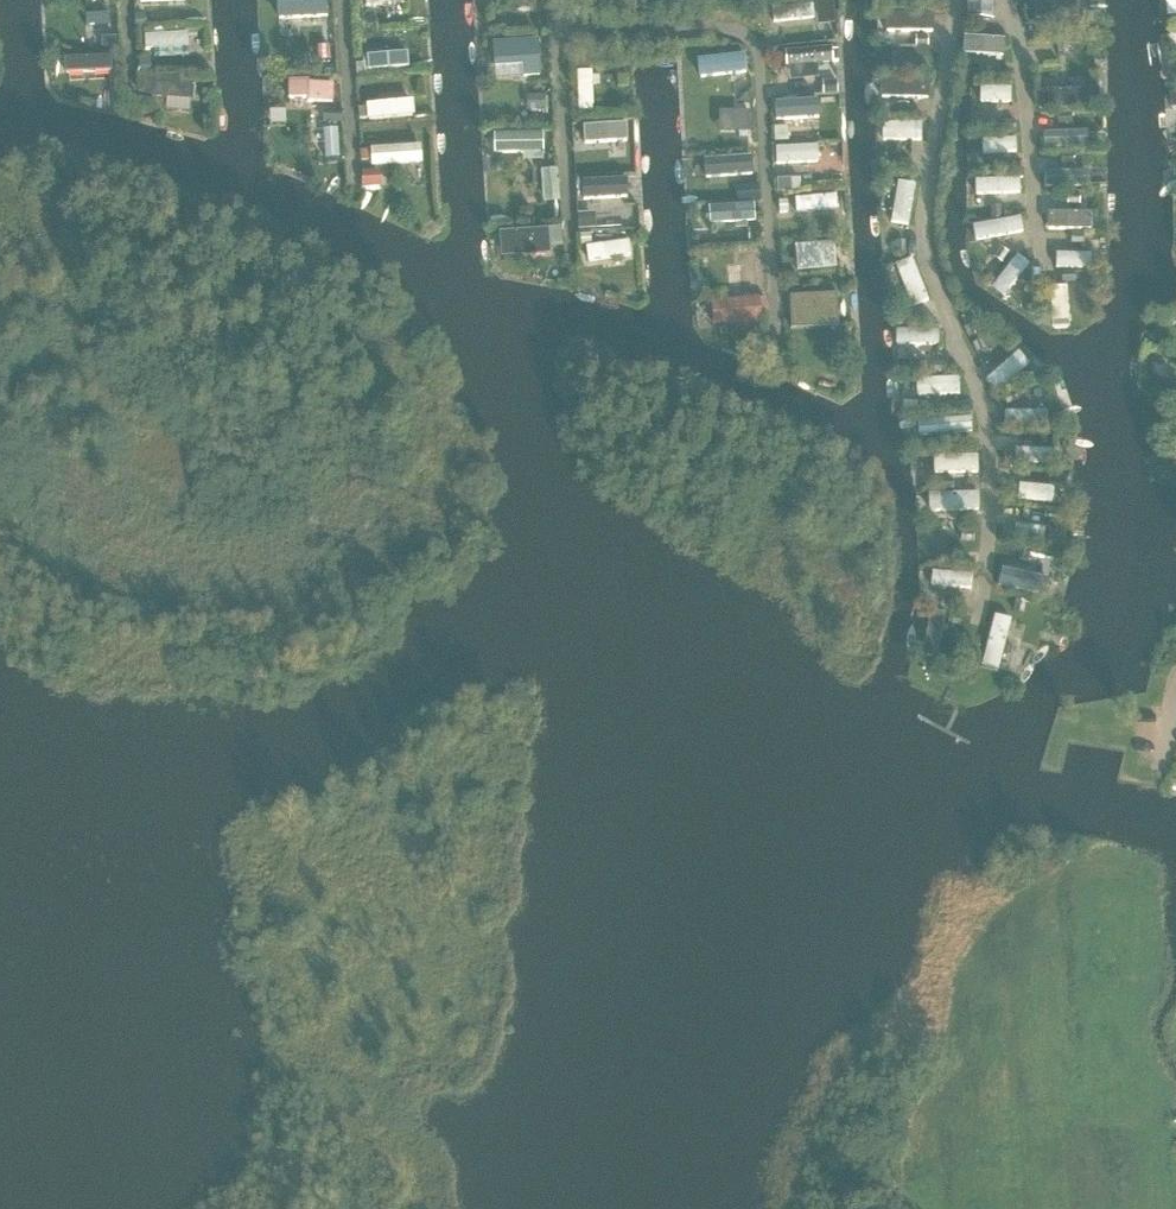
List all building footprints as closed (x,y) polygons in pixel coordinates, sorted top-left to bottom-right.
[(967,20),(993,20),(993,0),(967,0),(967,20)] [(1035,1),(1035,20),(1079,18),(1078,0),(1068,0),(1035,1)] [(936,26),(936,9),(889,9),(889,26),(936,26)] [(1008,50),(1008,32),(966,32),(966,49),(1008,50)] [(929,94),(930,78),(884,75),(883,91),(929,94)] [(1090,103),(1090,85),(1036,86),(1036,104),(1090,103)] [(924,137),(924,118),(884,118),(884,137),(924,137)]
